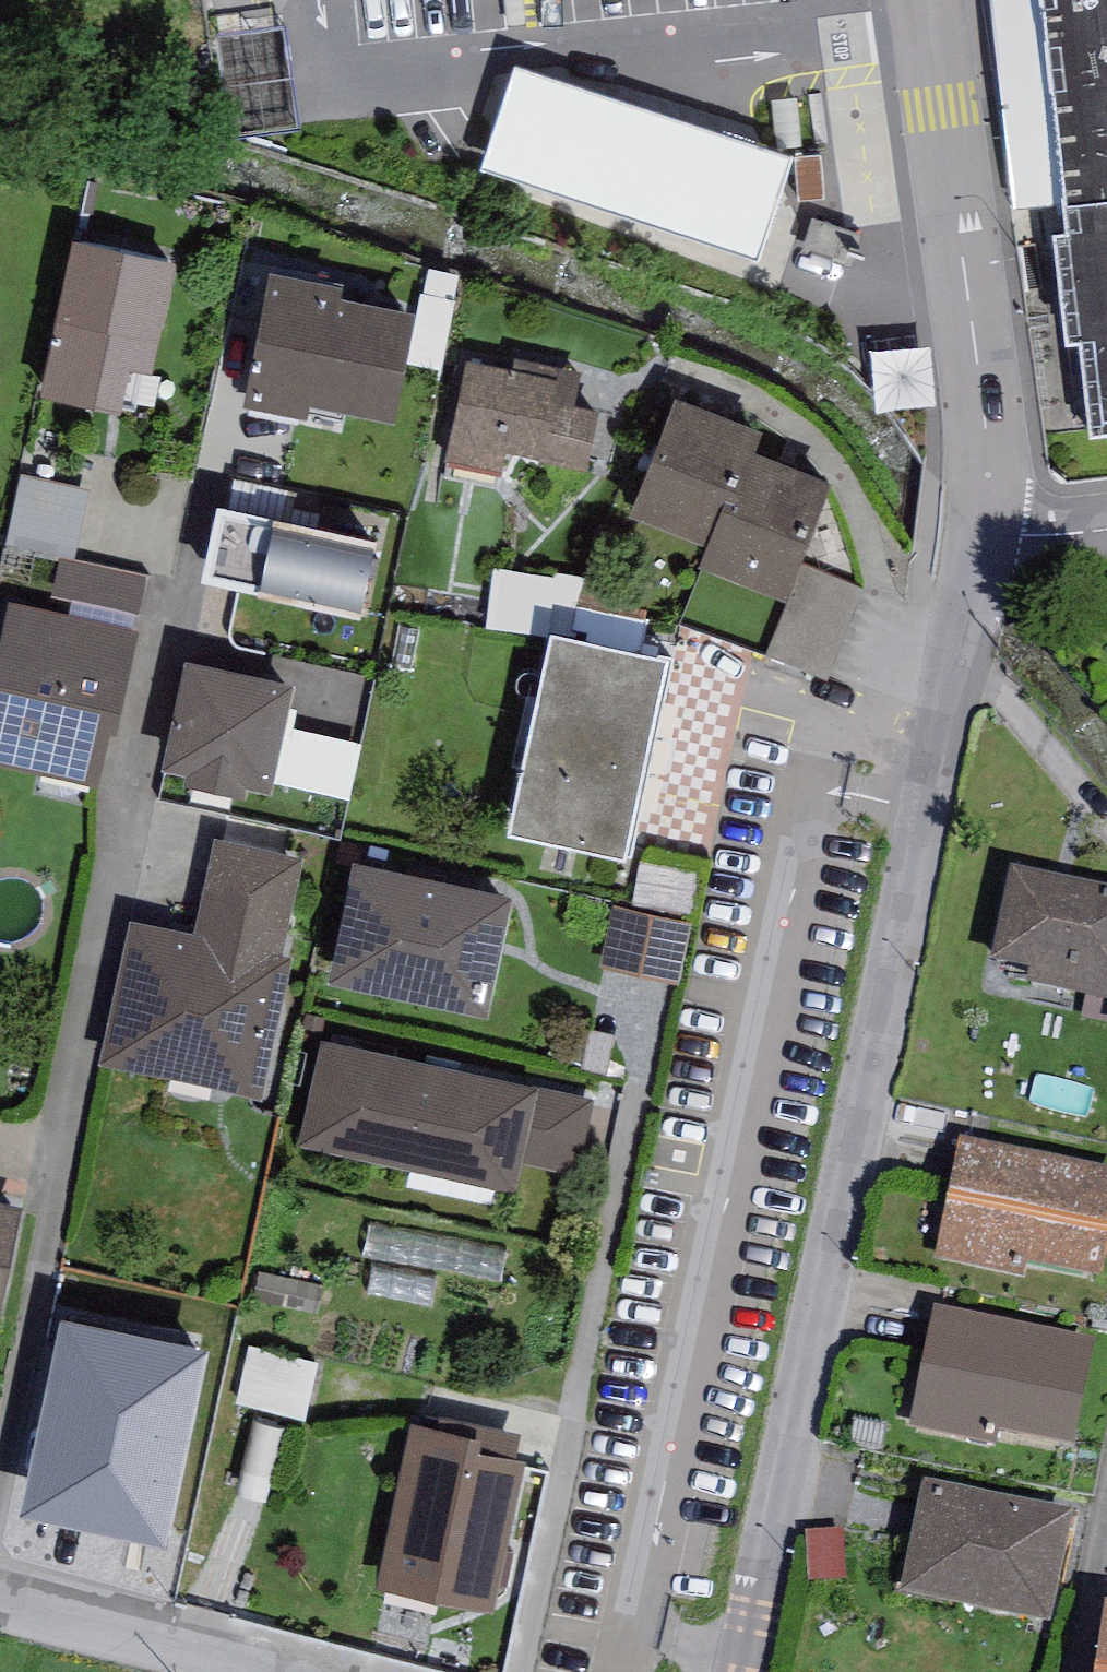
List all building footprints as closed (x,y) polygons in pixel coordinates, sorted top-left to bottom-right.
[(1064,207),(1040,0),(991,0),(1014,212),(1064,207)] [(1064,207),(1066,242),(1055,244),(1066,351),(1080,351),(1092,444),(1106,442),(1106,0),(1040,0),(1064,207)] [(646,110),(528,71),(512,120),(494,173),(777,267),(811,164),(646,110)] [(173,244),(74,223),(41,380),(119,396),(128,352),(149,356),(173,244)] [(343,267),(269,253),(242,389),(307,402),(311,386),(395,402),(417,293),(341,278),(343,267)] [(425,360),(459,361),(460,297),(426,296),(425,360)] [(942,403),(940,344),(882,347),(885,405),(942,403)] [(511,356),(468,347),(445,457),(498,468),(503,445),(585,462),(599,397),(576,392),(582,363),(512,349),(511,356)] [(735,484),(753,436),(762,414),(672,380),(628,498),(706,527),(724,480),(735,484)] [(724,480),(706,527),(698,551),(785,584),(830,465),(753,436),(735,484),(724,480)] [(87,482),(19,469),(6,540),(74,552),(87,482)] [(272,500),(218,488),(201,562),(359,596),(377,517),(273,495),(272,500)] [(865,583),(803,558),(766,650),(827,675),(865,583)] [(8,594),(0,627),(0,757),(95,778),(106,716),(115,718),(137,619),(8,594)] [(667,639),(550,614),(509,810),(626,834),(667,639)] [(294,668),(186,644),(162,752),(186,757),(183,768),(244,781),(246,771),(270,776),(294,668)] [(301,846),(213,828),(194,921),(129,908),(100,1052),(262,1085),(291,942),(282,940),(301,846)] [(512,878),(354,844),(328,964),(486,998),(512,878)] [(652,859),(649,905),(704,909),(708,863),(652,859)] [(1009,865),(990,958),(1027,965),(1024,980),(1106,997),(1106,885),(1009,865)] [(626,904),(616,963),(690,975),(701,917),(626,904)] [(540,1078),(322,1028),(297,1135),(515,1185),(522,1157),(538,1082),(540,1078)] [(591,1094),(538,1082),(522,1157),(574,1169),(591,1094)] [(958,1137),(935,1258),(1024,1275),(1027,1260),(1101,1274),(1106,1241),(1106,1165),(958,1137)] [(0,1190),(0,1301),(23,1195),(0,1190)] [(394,1217),(372,1279),(438,1302),(460,1241),(394,1217)] [(1094,1336),(931,1304),(908,1425),(998,1442),(1001,1427),(1074,1441),(1094,1336)] [(316,1407),(330,1362),(269,1342),(254,1388),(316,1407)] [(127,1351),(55,1482),(149,1533),(221,1402),(127,1351)] [(482,1425),(410,1410),(374,1576),(492,1601),(525,1448),(479,1438),(482,1425)] [(922,1478),(898,1589),(1049,1620),(1072,1509),(922,1478)] [(843,1527),(805,1529),(808,1579),(846,1578),(843,1527)] [(1103,1597),(1093,1671),(1106,1671),(1106,1597),(1103,1597)]
